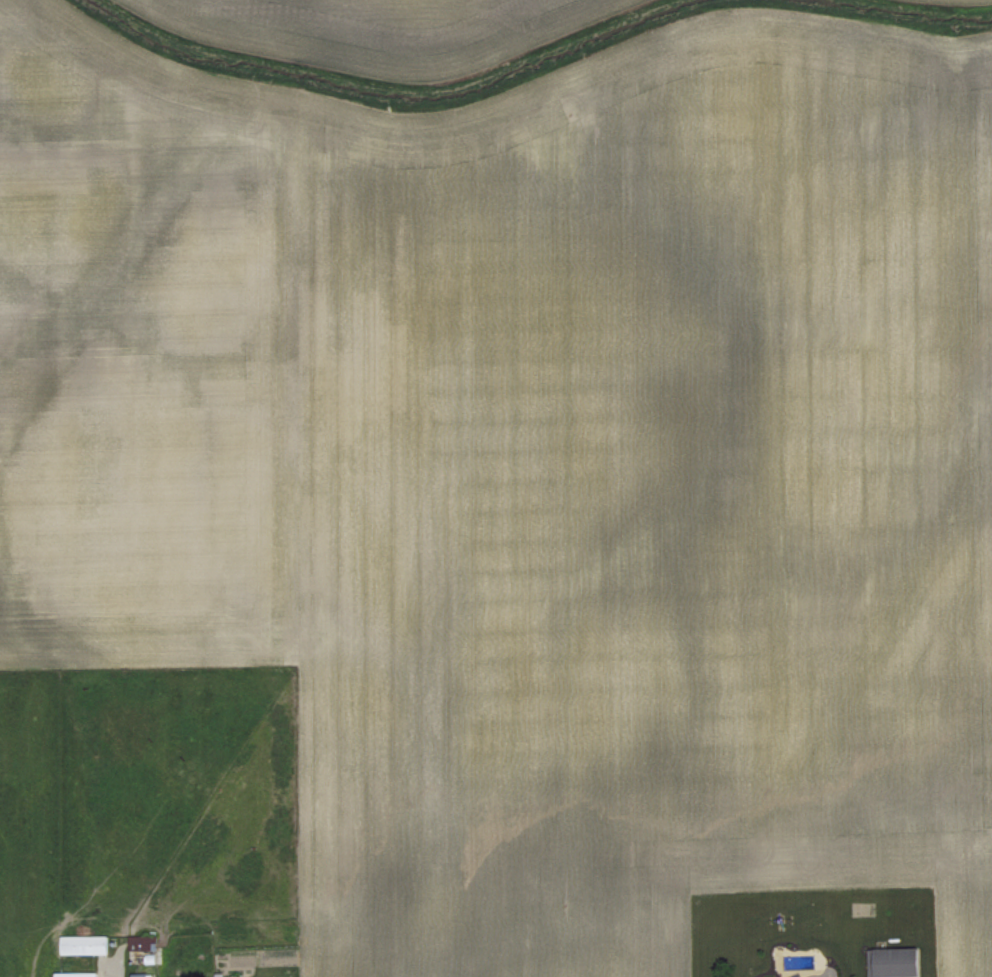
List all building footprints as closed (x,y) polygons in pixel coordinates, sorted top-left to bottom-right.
[(109,933),(61,934),(62,953),(109,952),(109,933)] [(130,949),(152,948),(151,933),(129,934),(130,949)] [(870,976),(882,976),(882,975),(922,974),(922,946),(869,946),(870,976)]
